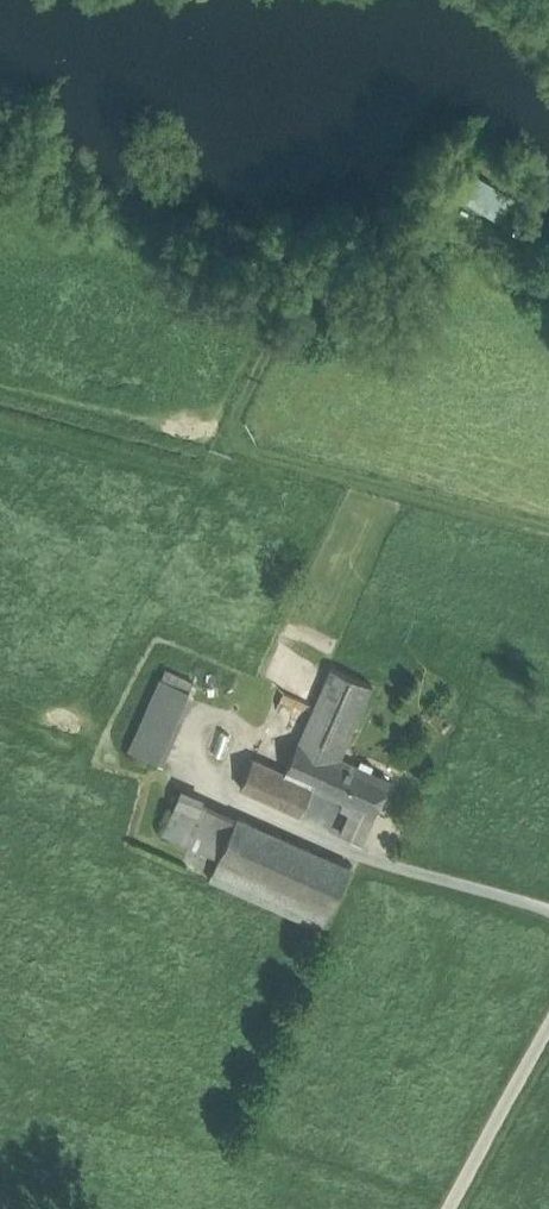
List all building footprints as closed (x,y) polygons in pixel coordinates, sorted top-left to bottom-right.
[(300,738),(342,757),(375,684),(333,665),(300,738)] [(192,684),(163,671),(128,748),(158,761),(192,684)] [(327,788),(342,757),(300,738),(285,770),(315,783),(327,788)] [(315,783),(285,770),(255,756),(242,786),(302,812),(315,783)] [(373,764),(362,759),(360,765),(342,757),(327,788),(354,801),(377,812),(391,780),(372,772),(373,764)] [(220,856),(239,816),(183,788),(164,831),(220,856)] [(363,842),(377,812),(354,801),(339,830),(363,842)] [(220,856),(210,877),(321,929),(351,866),(239,816),(220,856)]
